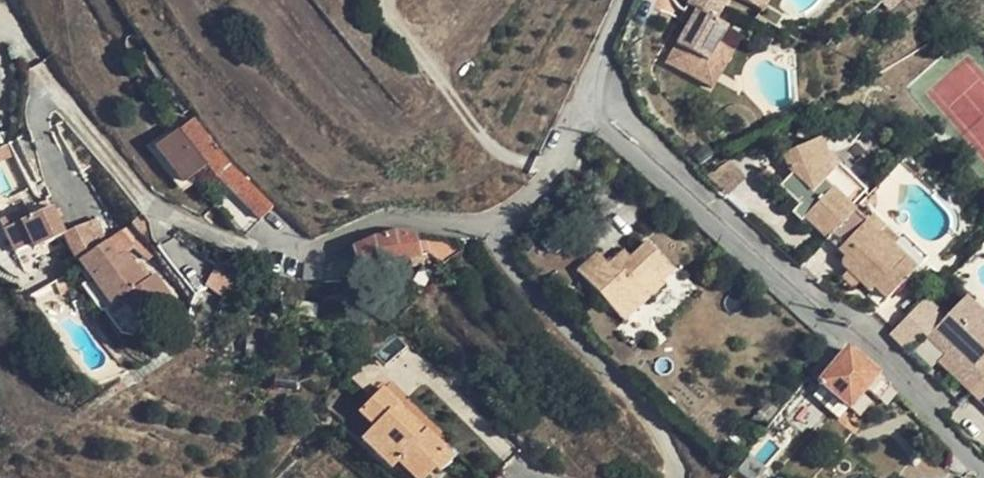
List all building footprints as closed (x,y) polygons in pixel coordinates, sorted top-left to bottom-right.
[(684,10),(697,17),(678,52),(708,68),(721,46),(727,36),(710,27),(725,0),(689,0),(684,10)] [(745,6),(759,13),(766,0),(749,0),(745,6)] [(721,46),(708,68),(722,77),(735,54),(721,46)] [(182,102),(147,55),(138,61),(173,108),(182,102)] [(183,119),(190,113),(185,107),(178,112),(183,119)] [(273,210),(194,123),(157,154),(185,187),(208,167),(261,222),(273,210)] [(915,266),(847,208),(815,181),(822,174),(799,137),(773,152),(786,175),(776,187),(795,203),(799,199),(807,206),(799,217),(843,253),(843,255),(843,257),(843,259),(844,262),(844,263),(845,265),(846,267),(847,269),(886,301),(915,266)] [(815,181),(847,208),(856,197),(825,170),(822,174),(815,181)] [(79,266),(91,285),(102,277),(120,304),(122,302),(137,326),(174,300),(158,278),(150,283),(129,254),(119,260),(109,245),(96,254),(81,233),(72,239),(54,214),(8,245),(26,271),(41,261),(44,266),(68,251),(79,266)] [(417,258),(414,238),(396,236),(372,243),(352,252),(356,269),(373,268),(417,258)] [(417,258),(427,255),(426,239),(414,238),(417,258)] [(645,244),(627,260),(618,269),(611,262),(604,267),(594,255),(574,273),(612,313),(635,292),(640,298),(657,282),(660,285),(673,272),(645,244)] [(618,269),(627,260),(620,252),(611,262),(618,269)] [(439,272),(447,263),(439,258),(433,266),(439,272)] [(304,268),(302,283),(327,286),(328,284),(328,281),(328,278),(329,275),(330,273),(331,270),(304,268)] [(102,277),(91,285),(110,311),(120,304),(102,277)] [(662,288),(660,285),(657,282),(640,298),(646,303),(662,288)] [(980,342),(983,338),(983,309),(965,290),(959,297),(981,318),(968,331),(980,342)] [(635,292),(612,313),(623,325),(646,303),(640,298),(635,292)] [(980,342),(968,331),(981,318),(959,297),(921,334),(938,351),(947,360),(941,365),(964,390),(971,384),(983,397),(983,371),(983,370),(983,369),(983,362),(977,355),(983,347),(983,346),(980,342)] [(848,350),(847,350),(820,382),(848,408),(876,375),(848,350)] [(947,360),(938,351),(932,358),(941,365),(947,360)] [(971,384),(964,390),(983,409),(983,397),(971,384)] [(427,442),(418,451),(390,424),(398,416),(382,400),(370,413),(381,423),(370,435),(356,451),(384,477),(388,477),(391,475),(394,477),(431,477),(433,476),(431,473),(445,459),(427,442)] [(420,432),(426,426),(404,405),(398,411),(420,432)] [(381,423),(370,413),(359,425),(370,435),(381,423)] [(418,451),(427,442),(398,416),(390,424),(418,451)] [(445,459),(431,473),(433,476),(436,477),(446,477),(455,469),(445,459)]
